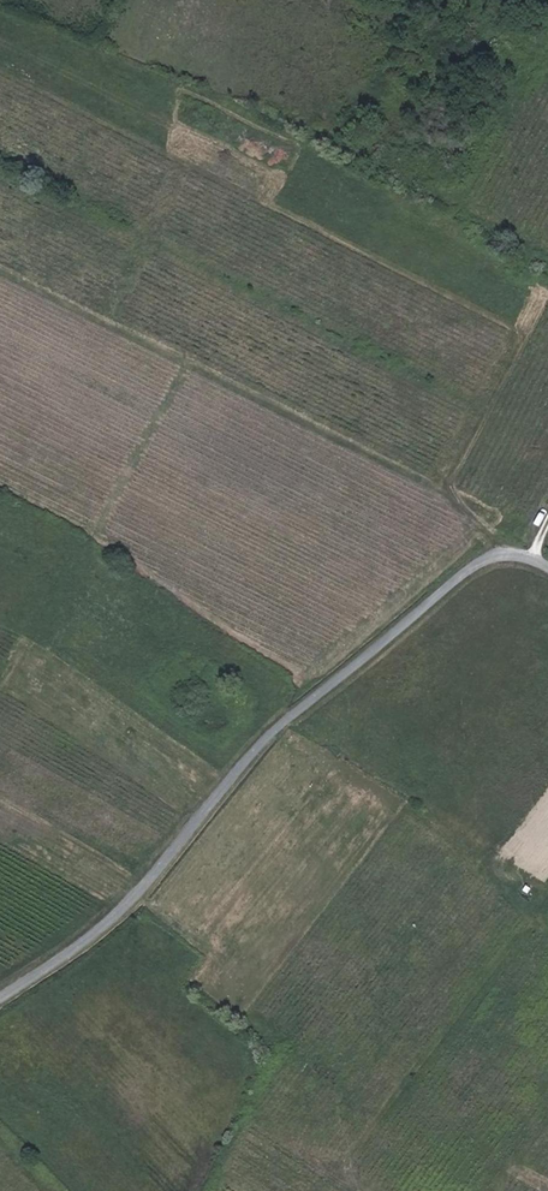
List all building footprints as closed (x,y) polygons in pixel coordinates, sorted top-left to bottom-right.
[(99,273),(93,284),(107,292),(113,281),(99,273)]
